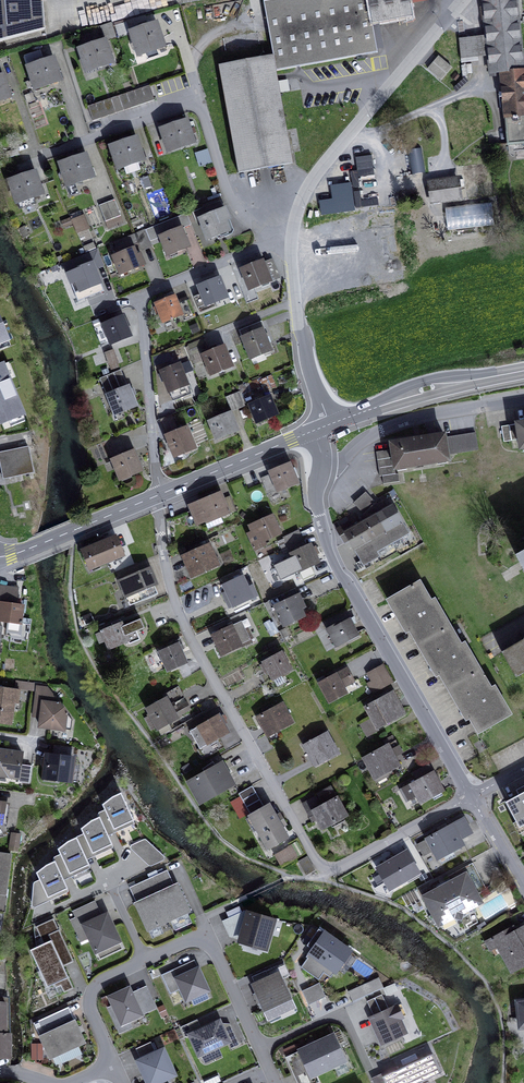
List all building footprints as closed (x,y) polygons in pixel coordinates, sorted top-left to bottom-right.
[(42,0),(0,0),(0,41),(45,29),(42,0)] [(423,0),(278,0),(263,3),(273,55),(219,65),(238,173),(264,168),(293,163),(276,71),(356,56),(359,56),(362,55),(377,52),(372,24),(397,19),(412,16),(409,3),(423,1),(423,0)] [(486,37),(488,55),(490,73),(501,72),(523,70),(516,0),(483,0),(486,37)] [(120,36),(128,33),(124,22),(116,25),(120,36)] [(138,55),(164,47),(156,23),(151,25),(147,26),(146,23),(139,25),(140,29),(130,32),(138,55)] [(107,40),(115,37),(111,26),(103,28),(107,40)] [(483,56),(488,55),(486,37),(481,38),(475,38),(477,57),(483,56)] [(475,38),(459,40),(461,58),(477,57),(475,38)] [(112,63),(105,41),(95,44),(89,46),(79,49),(87,72),(112,63)] [(447,53),(448,59),(459,58),(457,45),(451,46),(452,52),(447,53)] [(36,60),(43,58),(41,50),(24,56),(35,89),(61,81),(53,58),(44,62),(38,64),(36,60)] [(523,150),(523,70),(501,72),(509,151),(523,150)] [(10,98),(3,75),(0,76),(0,101),(10,98)] [(147,103),(155,100),(150,85),(142,88),(147,103)] [(147,103),(142,88),(134,91),(139,105),(147,103)] [(126,93),(131,108),(139,105),(134,91),(126,93)] [(119,96),(124,110),(131,108),(126,93),(119,96)] [(111,98),(116,113),(124,110),(119,96),(111,98)] [(103,101),(108,116),(116,113),(111,98),(103,101)] [(95,104),(100,118),(108,116),(103,101),(95,104)] [(88,106),(93,121),(100,118),(95,104),(88,106)] [(161,129),(168,151),(194,143),(187,121),(178,124),(171,126),(161,129)] [(140,169),(138,162),(144,160),(137,138),(127,141),(121,143),(110,146),(118,169),(125,166),(127,173),(140,169)] [(428,170),(426,145),(414,146),(415,170),(428,170)] [(356,176),(377,175),(376,152),(360,153),(360,168),(355,168),(356,176)] [(93,177),(86,155),(76,158),(70,160),(60,164),(71,196),(78,193),(75,183),(93,177)] [(42,194),(35,172),(26,175),(19,177),(9,181),(19,209),(36,203),(34,197),(42,194)] [(460,198),(458,179),(429,183),(432,202),(460,198)] [(323,197),(324,211),(358,209),(355,180),(334,181),(335,196),(323,197)] [(108,228),(123,222),(114,200),(99,205),(108,228)] [(222,237),(232,233),(233,230),(221,202),(194,213),(197,221),(200,220),(208,239),(217,235),(220,234),(222,237)] [(449,204),(450,225),(491,224),(490,202),(449,204)] [(69,216),(72,221),(82,216),(80,211),(69,216)] [(181,228),(191,224),(186,214),(177,217),(181,228)] [(91,236),(82,216),(72,221),(77,233),(78,232),(82,240),(91,236)] [(168,256),(189,247),(185,237),(182,229),(181,228),(177,217),(156,226),(168,256)] [(144,265),(140,254),(137,256),(135,252),(132,246),(138,243),(141,250),(152,246),(145,230),(128,236),(128,237),(131,242),(117,248),(119,254),(113,257),(117,265),(120,264),(124,273),(144,265)] [(114,242),(117,248),(131,242),(128,237),(114,242)] [(96,248),(94,243),(84,248),(86,253),(96,248)] [(65,264),(68,273),(92,264),(94,266),(102,263),(97,251),(65,264)] [(242,270),(250,289),(279,277),(273,263),(265,266),(263,262),(263,261),(256,264),(250,266),(242,270)] [(76,282),(79,291),(100,283),(94,266),(92,264),(68,273),(67,274),(72,284),(76,282)] [(208,309),(207,305),(214,302),(224,298),(221,289),(223,288),(220,278),(199,287),(202,294),(194,297),(200,312),(208,309)] [(182,315),(184,320),(195,315),(188,299),(177,303),(176,301),(175,296),(156,304),(163,322),(182,315)] [(101,318),(104,325),(116,320),(113,313),(101,318)] [(111,343),(111,344),(130,336),(127,327),(124,320),(123,317),(116,320),(104,325),(103,325),(111,343)] [(239,330),(251,358),(271,350),(262,330),(265,329),(262,321),(239,330)] [(107,342),(108,344),(111,343),(103,325),(96,328),(102,344),(107,342)] [(189,345),(193,354),(205,349),(201,340),(189,345)] [(203,355),(211,375),(232,366),(224,346),(203,355)] [(105,353),(110,365),(117,362),(113,350),(105,353)] [(165,363),(165,357),(154,357),(155,372),(162,372),(161,363),(165,363)] [(174,400),(191,393),(183,373),(192,370),(189,361),(162,372),(169,392),(171,391),(174,400)] [(100,378),(106,393),(127,385),(121,370),(100,378)] [(32,397),(27,375),(0,381),(0,405),(32,397)] [(270,377),(262,381),(265,390),(273,386),(270,377)] [(257,381),(240,388),(242,393),(259,386),(257,381)] [(108,395),(116,414),(136,405),(132,396),(136,395),(134,389),(130,390),(129,387),(108,395)] [(226,397),(231,410),(245,405),(239,392),(226,397)] [(250,405),(257,422),(277,413),(270,397),(250,405)] [(26,417),(22,401),(0,405),(0,422),(26,417)] [(210,422),(217,439),(238,430),(230,413),(227,415),(225,410),(214,415),(216,419),(210,422)] [(172,414),(160,419),(167,436),(179,431),(172,414)] [(523,448),(523,423),(502,426),(504,442),(520,439),(521,448),(523,448)] [(166,436),(174,456),(196,448),(187,427),(179,431),(167,436),(166,436)] [(478,450),(476,434),(445,439),(444,435),(419,439),(391,444),(392,449),(395,468),(448,460),(447,454),(478,450)] [(34,472),(28,447),(26,447),(0,453),(0,461),(1,466),(4,479),(34,472)] [(398,473),(396,474),(395,468),(392,449),(376,452),(380,476),(382,476),(384,484),(400,481),(398,473)] [(120,478),(141,470),(133,451),(113,459),(120,478)] [(262,480),(268,495),(297,482),(293,473),(292,469),(290,464),(270,472),(272,476),(262,480)] [(369,509),(376,503),(365,491),(353,502),(363,514),(369,509)] [(221,523),(219,517),(236,510),(231,498),(224,501),(221,493),(212,496),(207,499),(190,506),(198,524),(206,520),(209,527),(212,527),(221,523)] [(382,501),(377,504),(376,502),(376,503),(369,509),(372,512),(373,511),(377,516),(393,543),(409,534),(393,504),(386,508),(382,501)] [(360,522),(377,552),(393,543),(377,516),(373,511),(372,512),(369,509),(363,514),(366,520),(361,523),(360,522)] [(266,544),(264,540),(280,533),(273,517),(271,518),(269,514),(263,517),(264,520),(251,526),(253,533),(249,534),(256,548),(266,544)] [(344,544),(350,541),(361,561),(377,552),(360,522),(355,525),(355,526),(353,528),(349,522),(336,529),(344,544)] [(298,530),(283,537),(288,546),(301,540),(303,539),(298,530)] [(365,567),(363,565),(412,538),(409,534),(393,543),(377,552),(361,561),(356,563),(360,570),(365,567)] [(104,541),(103,538),(98,540),(107,562),(124,555),(116,536),(107,540),(104,541)] [(82,550),(90,569),(107,562),(98,540),(92,542),(94,546),(90,547),(82,550)] [(306,547),(304,548),(301,540),(288,546),(281,549),(283,553),(290,550),(294,560),(270,571),(277,583),(300,573),(303,579),(314,574),(311,566),(319,562),(315,554),(313,549),(311,545),(306,547)] [(192,565),(196,575),(219,565),(209,544),(201,548),(199,544),(192,548),(194,551),(183,556),(188,567),(192,565)] [(192,577),(196,575),(192,565),(188,567),(192,577)] [(119,580),(130,606),(156,595),(152,586),(154,586),(157,585),(150,568),(119,580)] [(231,601),(234,606),(252,597),(247,588),(239,570),(221,578),(228,592),(224,594),(227,600),(230,598),(231,601)] [(412,628),(409,630),(418,645),(450,625),(436,601),(433,603),(431,601),(420,581),(388,600),(403,627),(409,623),(410,625),(412,628)] [(252,597),(257,595),(252,585),(247,588),(252,597)] [(23,606),(16,605),(19,589),(0,587),(0,620),(10,622),(20,623),(22,624),(22,621),(21,621),(23,606)] [(293,598),(298,596),(295,589),(290,591),(293,598)] [(276,607),(284,625),(303,616),(299,607),(303,606),(298,596),(293,598),(290,591),(268,601),(272,609),(276,607)] [(326,629),(336,647),(359,635),(353,624),(351,621),(350,619),(350,618),(340,624),(339,622),(326,629)] [(128,641),(129,644),(140,640),(137,631),(145,628),(141,619),(122,626),(121,623),(113,627),(102,631),(103,632),(97,634),(101,642),(106,640),(110,648),(128,641)] [(240,645),(251,640),(242,621),(233,625),(232,622),(227,624),(227,625),(229,629),(232,627),(240,645)] [(9,633),(18,634),(20,623),(10,622),(9,633)] [(409,630),(412,628),(410,625),(409,623),(403,627),(406,631),(409,630)] [(214,636),(222,654),(240,645),(232,627),(229,629),(227,625),(220,629),(222,632),(214,636)] [(442,672),(439,673),(448,688),(481,669),(466,645),(463,646),(462,644),(450,625),(418,645),(433,670),(439,667),(440,669),(442,672)] [(160,652),(168,670),(186,662),(181,650),(184,648),(180,640),(177,641),(178,644),(160,652)] [(523,672),(523,640),(502,652),(516,676),(523,672)] [(268,671),(273,679),(274,679),(281,675),(290,670),(281,653),(264,662),(265,664),(261,665),(265,672),(268,671)] [(439,673),(442,672),(440,669),(439,667),(433,670),(436,675),(439,673)] [(329,702),(347,693),(343,687),(354,681),(347,668),(335,674),(329,678),(319,683),(329,702)] [(369,685),(373,692),(391,682),(383,668),(369,675),(373,683),(369,685)] [(496,688),(493,690),(492,688),(481,669),(448,688),(463,714),(469,711),(470,713),(472,716),(469,717),(479,732),(511,713),(496,688)] [(274,679),(277,685),(284,681),(281,675),(274,679)] [(15,687),(32,689),(33,684),(16,681),(15,687)] [(68,715),(66,714),(66,713),(48,688),(37,687),(34,710),(42,711),(41,717),(40,726),(71,730),(72,721),(68,715)] [(11,724),(14,702),(18,702),(20,690),(0,688),(0,722),(11,724)] [(177,718),(177,717),(190,710),(186,702),(176,707),(173,709),(170,705),(174,703),(183,698),(177,688),(164,695),(166,698),(147,709),(160,731),(169,726),(168,723),(177,718)] [(379,695),(381,699),(390,694),(388,690),(379,695)] [(378,728),(404,714),(393,693),(390,694),(381,699),(366,707),(373,719),(378,728)] [(275,729),(276,731),(293,722),(282,703),(272,709),(270,706),(262,710),(264,713),(257,717),(266,733),(275,729)] [(469,717),(472,716),(470,713),(469,711),(463,714),(466,719),(469,717)] [(190,732),(200,749),(228,732),(223,725),(227,723),(225,718),(221,720),(219,717),(218,715),(190,732)] [(378,728),(373,719),(362,725),(368,735),(378,729),(378,728)] [(315,762),(317,765),(339,753),(327,731),(311,740),(311,739),(309,740),(309,741),(303,745),(313,764),(315,762)] [(392,773),(391,770),(400,765),(395,756),(402,752),(395,740),(363,758),(376,781),(392,773)] [(59,782),(59,779),(70,780),(71,771),(73,758),(71,758),(72,748),(56,746),(55,756),(47,755),(44,781),(59,782)] [(80,764),(77,763),(78,754),(74,754),(74,748),(72,748),(71,758),(73,758),(71,771),(79,772),(80,764)] [(22,753),(1,750),(0,755),(0,772),(6,773),(5,776),(19,778),(18,782),(29,783),(32,767),(21,765),(22,753)] [(189,782),(200,803),(233,784),(222,763),(215,767),(213,763),(203,769),(206,772),(189,782)] [(413,772),(418,780),(433,772),(428,764),(413,772)] [(417,795),(421,802),(443,791),(437,781),(433,772),(418,780),(401,789),(407,800),(417,795)] [(264,806),(252,786),(239,793),(250,814),(264,806)] [(318,818),(322,827),(330,823),(346,815),(331,787),(318,794),(319,796),(304,804),(311,817),(316,815),(318,818)] [(520,827),(523,825),(523,792),(519,795),(506,802),(516,821),(520,827)] [(105,810),(114,829),(133,820),(121,793),(113,797),(103,804),(105,810)] [(7,824),(9,808),(2,807),(2,803),(0,802),(0,824),(7,824)] [(268,848),(287,837),(281,826),(276,817),(270,806),(247,818),(254,831),(258,829),(268,848)] [(98,814),(99,817),(108,836),(134,824),(133,820),(114,829),(105,810),(100,812),(98,814)] [(280,814),(276,817),(281,826),(285,824),(280,814)] [(348,818),(346,815),(330,823),(332,827),(348,818)] [(108,836),(99,817),(91,821),(82,828),(84,834),(93,853),(112,844),(108,836)] [(453,851),(464,845),(461,839),(460,837),(471,831),(464,817),(447,826),(445,823),(437,828),(439,831),(426,838),(426,840),(418,844),(423,855),(432,850),(437,859),(439,859),(453,851)] [(520,827),(516,821),(513,823),(519,834),(523,831),(523,825),(520,827)] [(93,853),(84,834),(76,837),(76,838),(87,860),(112,848),(113,847),(112,844),(93,853)] [(87,860),(76,838),(68,841),(58,849),(61,854),(70,873),(89,864),(87,860)] [(131,849),(148,865),(151,866),(163,860),(164,858),(164,856),(145,839),(132,844),(131,847),(131,849)] [(298,857),(303,853),(297,843),(291,846),(298,857)] [(276,855),(282,866),(298,857),(291,846),(276,855)] [(377,892),(388,896),(390,889),(419,873),(407,851),(392,859),(387,862),(377,868),(386,882),(375,889),(377,892)] [(439,859),(442,864),(456,856),(453,851),(439,859)] [(6,891),(11,855),(0,853),(0,891),(6,891)] [(54,859),(54,861),(63,880),(89,868),(89,864),(70,873),(61,854),(55,857),(54,859)] [(299,862),(306,874),(314,870),(307,857),(299,862)] [(63,880),(54,861),(47,865),(37,873),(40,880),(48,897),(67,888),(63,880)] [(481,901),(477,894),(485,890),(471,864),(448,876),(449,879),(451,882),(443,886),(461,919),(464,911),(475,904),(481,901)] [(167,870),(164,871),(171,887),(174,885),(167,870)] [(148,878),(168,921),(171,920),(187,912),(190,911),(177,884),(174,885),(171,887),(164,871),(148,878)] [(135,903),(148,930),(149,930),(160,925),(168,921),(148,878),(133,885),(140,901),(136,903),(135,903)] [(443,886),(451,882),(449,879),(436,886),(438,889),(443,886)] [(34,906),(36,906),(36,907),(67,892),(68,891),(67,888),(48,897),(40,880),(35,882),(34,884),(33,904),(34,906)] [(140,901),(133,885),(129,887),(136,903),(140,901)] [(441,924),(454,917),(461,919),(443,886),(438,889),(431,892),(428,887),(421,890),(433,914),(437,915),(441,924)] [(98,918),(101,916),(95,901),(91,903),(98,918)] [(96,952),(119,941),(113,927),(107,914),(101,916),(98,918),(91,903),(73,911),(76,918),(71,920),(80,939),(88,935),(90,938),(96,952)] [(464,911),(461,919),(477,910),(475,904),(464,911)] [(238,932),(241,937),(240,940),(266,947),(274,920),(244,911),(224,920),(231,935),(238,932)] [(187,912),(171,920),(176,930),(192,922),(187,912)] [(438,926),(441,924),(437,915),(433,914),(429,916),(438,926)] [(441,924),(444,928),(461,919),(454,917),(441,924)] [(49,935),(59,930),(53,918),(36,927),(44,944),(30,950),(47,987),(54,984),(68,977),(63,966),(49,935)] [(238,932),(231,935),(224,920),(222,921),(229,937),(240,940),(241,937),(238,932)] [(152,938),(164,933),(160,925),(149,930),(152,938)] [(523,927),(515,932),(508,936),(505,931),(493,937),(498,946),(512,971),(523,965),(523,928),(523,927)] [(512,927),(505,931),(508,936),(515,932),(512,927)] [(307,935),(312,938),(309,942),(307,945),(312,949),(313,950),(309,956),(308,958),(301,967),(319,980),(324,973),(331,977),(337,968),(348,953),(350,951),(319,928),(317,932),(312,928),(307,935)] [(68,964),(73,961),(59,930),(49,935),(63,966),(68,964)] [(487,941),(491,949),(498,946),(493,937),(487,941)] [(96,952),(99,959),(123,948),(119,941),(96,952)] [(337,968),(345,974),(356,959),(348,953),(337,968)] [(178,978),(198,969),(194,960),(174,969),(178,978)] [(255,984),(272,976),(269,970),(283,964),(287,973),(280,976),(281,980),(290,976),(284,962),(252,977),(255,984)] [(280,976),(287,973),(283,964),(269,970),(272,976),(255,984),(254,985),(258,993),(255,994),(259,1002),(261,1001),(264,1007),(269,1018),(294,1007),(290,998),(281,980),(280,976)] [(198,969),(178,978),(174,969),(161,975),(170,994),(182,989),(187,999),(191,997),(194,1005),(209,998),(206,991),(208,990),(198,969)] [(61,985),(64,992),(73,988),(68,977),(54,984),(56,988),(61,985)] [(379,978),(349,992),(353,1002),(383,988),(379,978)] [(319,983),(302,991),(309,1004),(325,996),(319,983)] [(386,995),(398,990),(395,983),(383,988),(386,995)] [(138,1007),(153,1001),(146,986),(132,993),(138,1007)] [(153,1001),(138,1007),(132,993),(129,988),(109,997),(113,1005),(108,1008),(117,1026),(129,1021),(156,1008),(153,1001)] [(374,1016),(371,1017),(383,1043),(406,1033),(399,1019),(401,1017),(396,1006),(389,1009),(382,994),(367,1001),(374,1016)] [(6,1003),(6,1034),(11,1034),(10,996),(0,995),(0,1002),(6,1003)] [(271,1023),(298,1010),(292,997),(290,998),(294,1007),(269,1018),(271,1023)] [(6,1034),(6,1003),(0,1002),(0,1057),(11,1057),(11,1034),(6,1034)] [(401,1017),(406,1015),(401,1004),(396,1006),(401,1017)] [(70,1022),(75,1020),(72,1013),(69,1007),(64,1009),(70,1022)] [(81,1052),(78,1046),(85,1042),(81,1033),(78,1027),(75,1020),(70,1022),(64,1009),(33,1023),(50,1058),(59,1054),(61,1053),(64,1059),(81,1052)] [(219,1020),(200,1029),(196,1020),(182,1027),(186,1036),(189,1035),(199,1055),(202,1054),(217,1047),(229,1042),(221,1023),(219,1020)] [(120,1033),(132,1027),(129,1021),(117,1026),(120,1033)] [(232,1048),(239,1044),(230,1025),(221,1023),(229,1042),(232,1048)] [(345,1061),(333,1036),(294,1053),(299,1063),(291,1067),(298,1082),(315,1082),(312,1076),(315,1074),(333,1066),(345,1061)] [(138,1053),(140,1057),(155,1050),(151,1042),(136,1049),(138,1053)] [(202,1054),(206,1062),(221,1055),(217,1047),(202,1054)] [(138,1061),(149,1082),(155,1082),(169,1077),(174,1074),(163,1049),(138,1061)] [(81,1052),(64,1059),(61,1053),(59,1054),(62,1062),(81,1053),(81,1052)] [(291,1067),(299,1063),(294,1053),(286,1057),(291,1067)] [(441,1072),(433,1053),(398,1069),(383,1076),(386,1082),(418,1082),(441,1072)] [(338,1076),(349,1071),(345,1061),(333,1066),(338,1076)] [(396,1067),(372,1078),(374,1082),(386,1082),(383,1076),(398,1069),(396,1067)]
